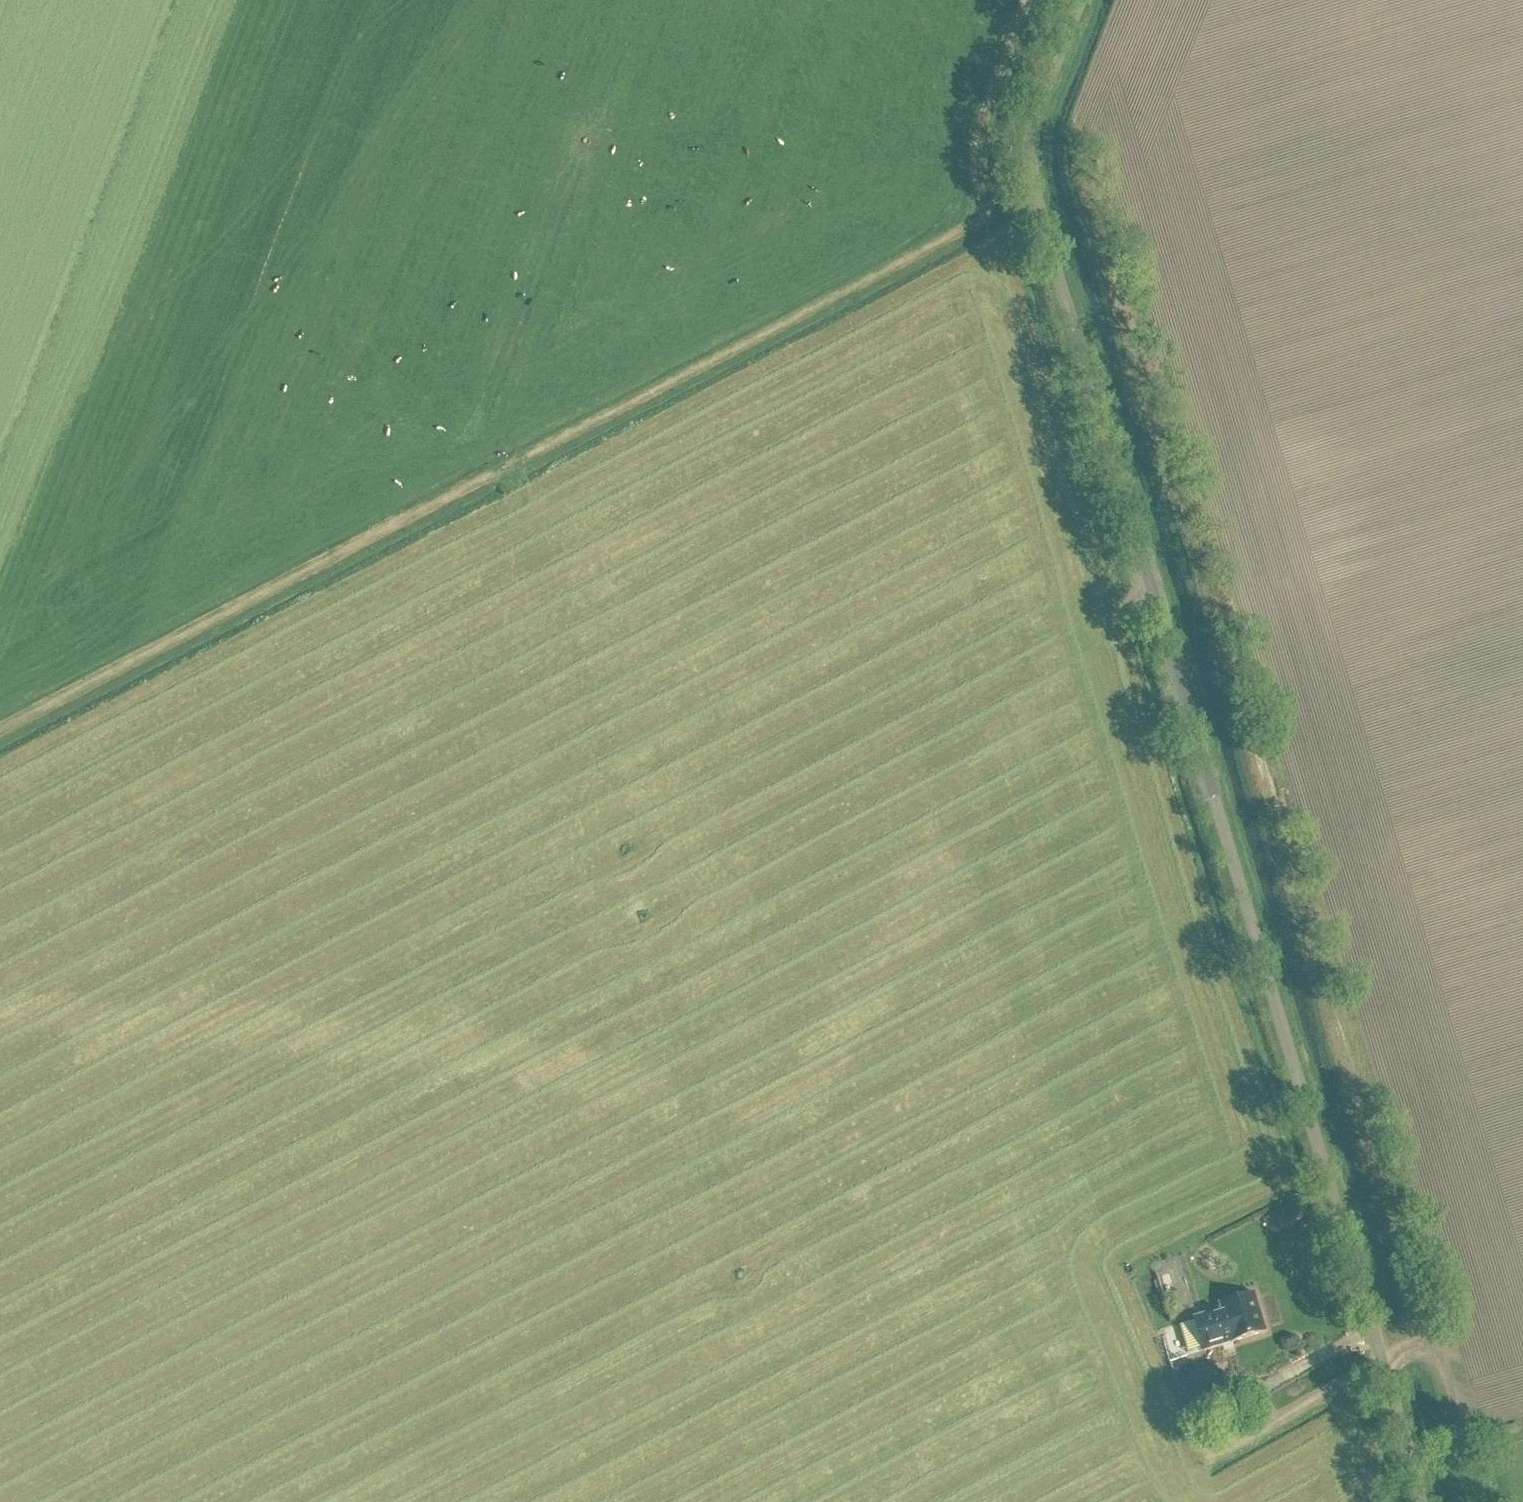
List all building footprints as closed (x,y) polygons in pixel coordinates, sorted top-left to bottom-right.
[(1220,1311),(1193,1318),(1202,1351),(1265,1334),(1254,1295),(1219,1305),(1220,1311)]
